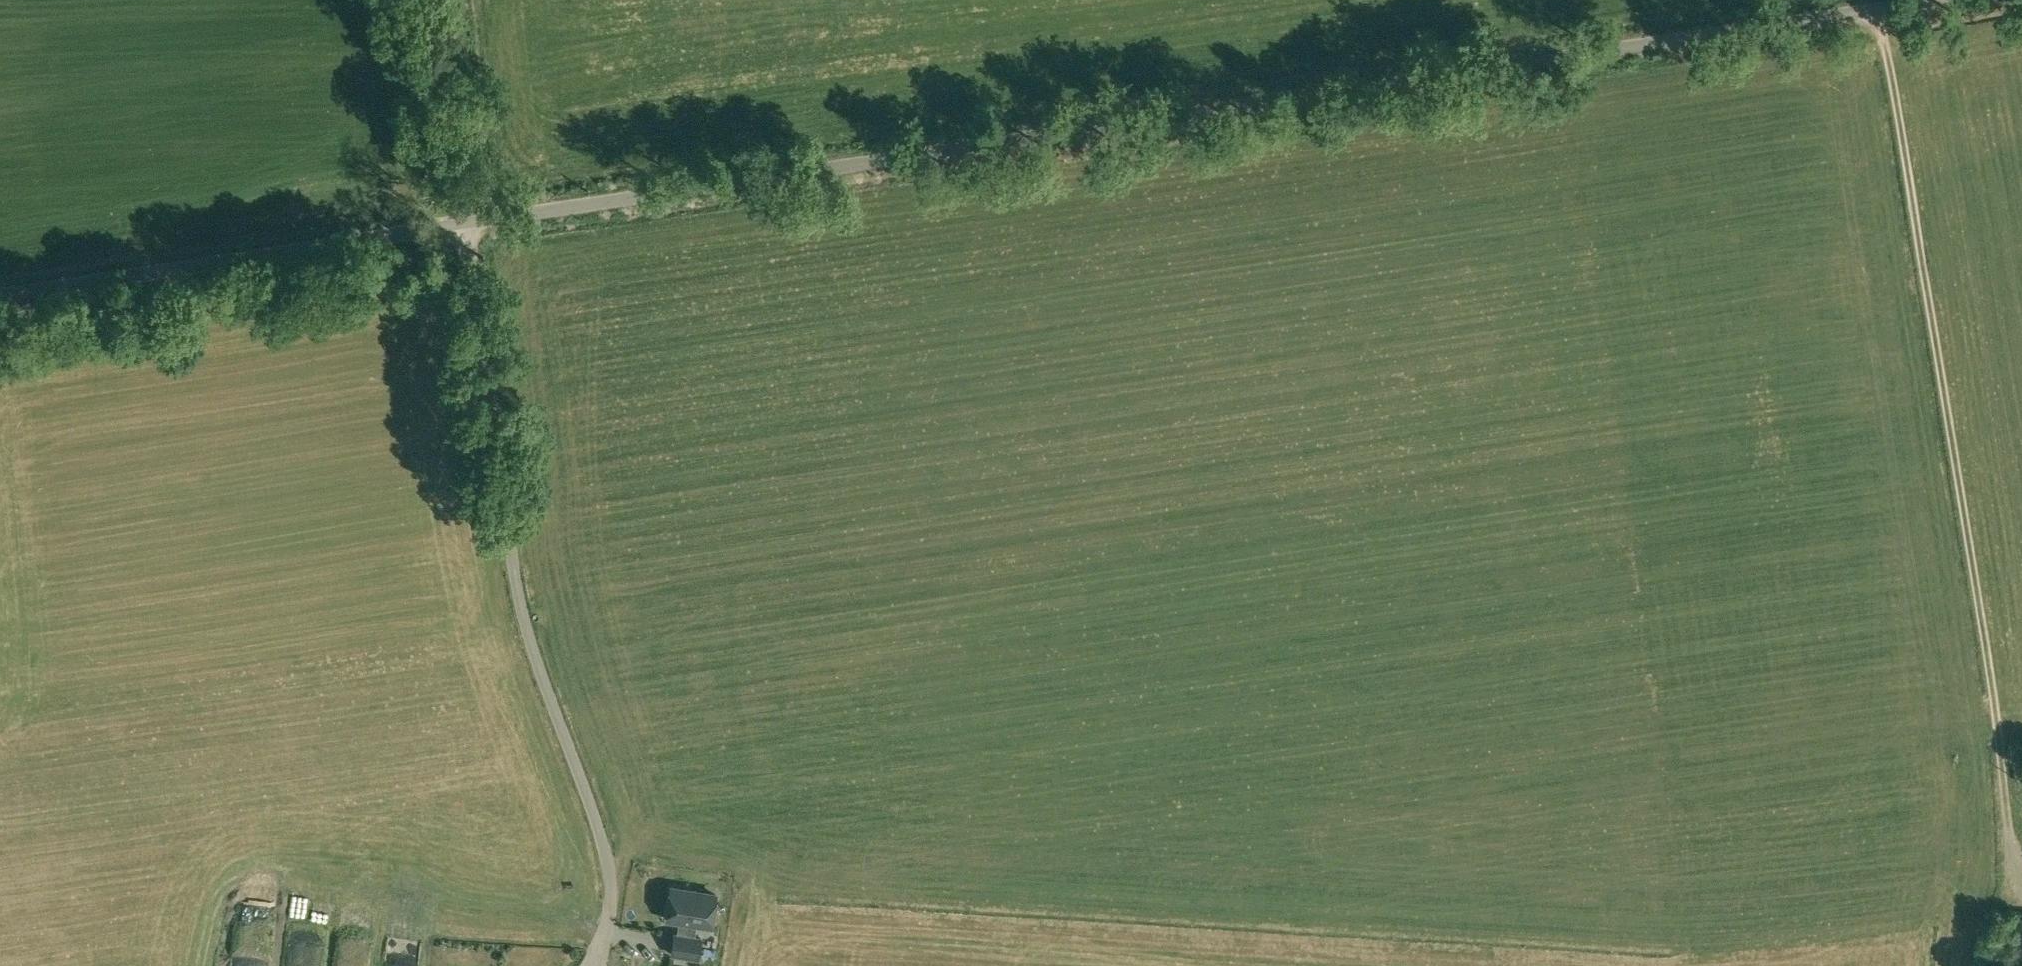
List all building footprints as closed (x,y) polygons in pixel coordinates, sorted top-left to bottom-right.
[(2016,781),(2021,780),(2021,753),(2012,755),(2016,781)] [(670,887),(665,919),(680,921),(678,934),(674,933),(671,954),(698,958),(701,938),(693,937),(695,923),(711,926),(716,894),(670,887)]
